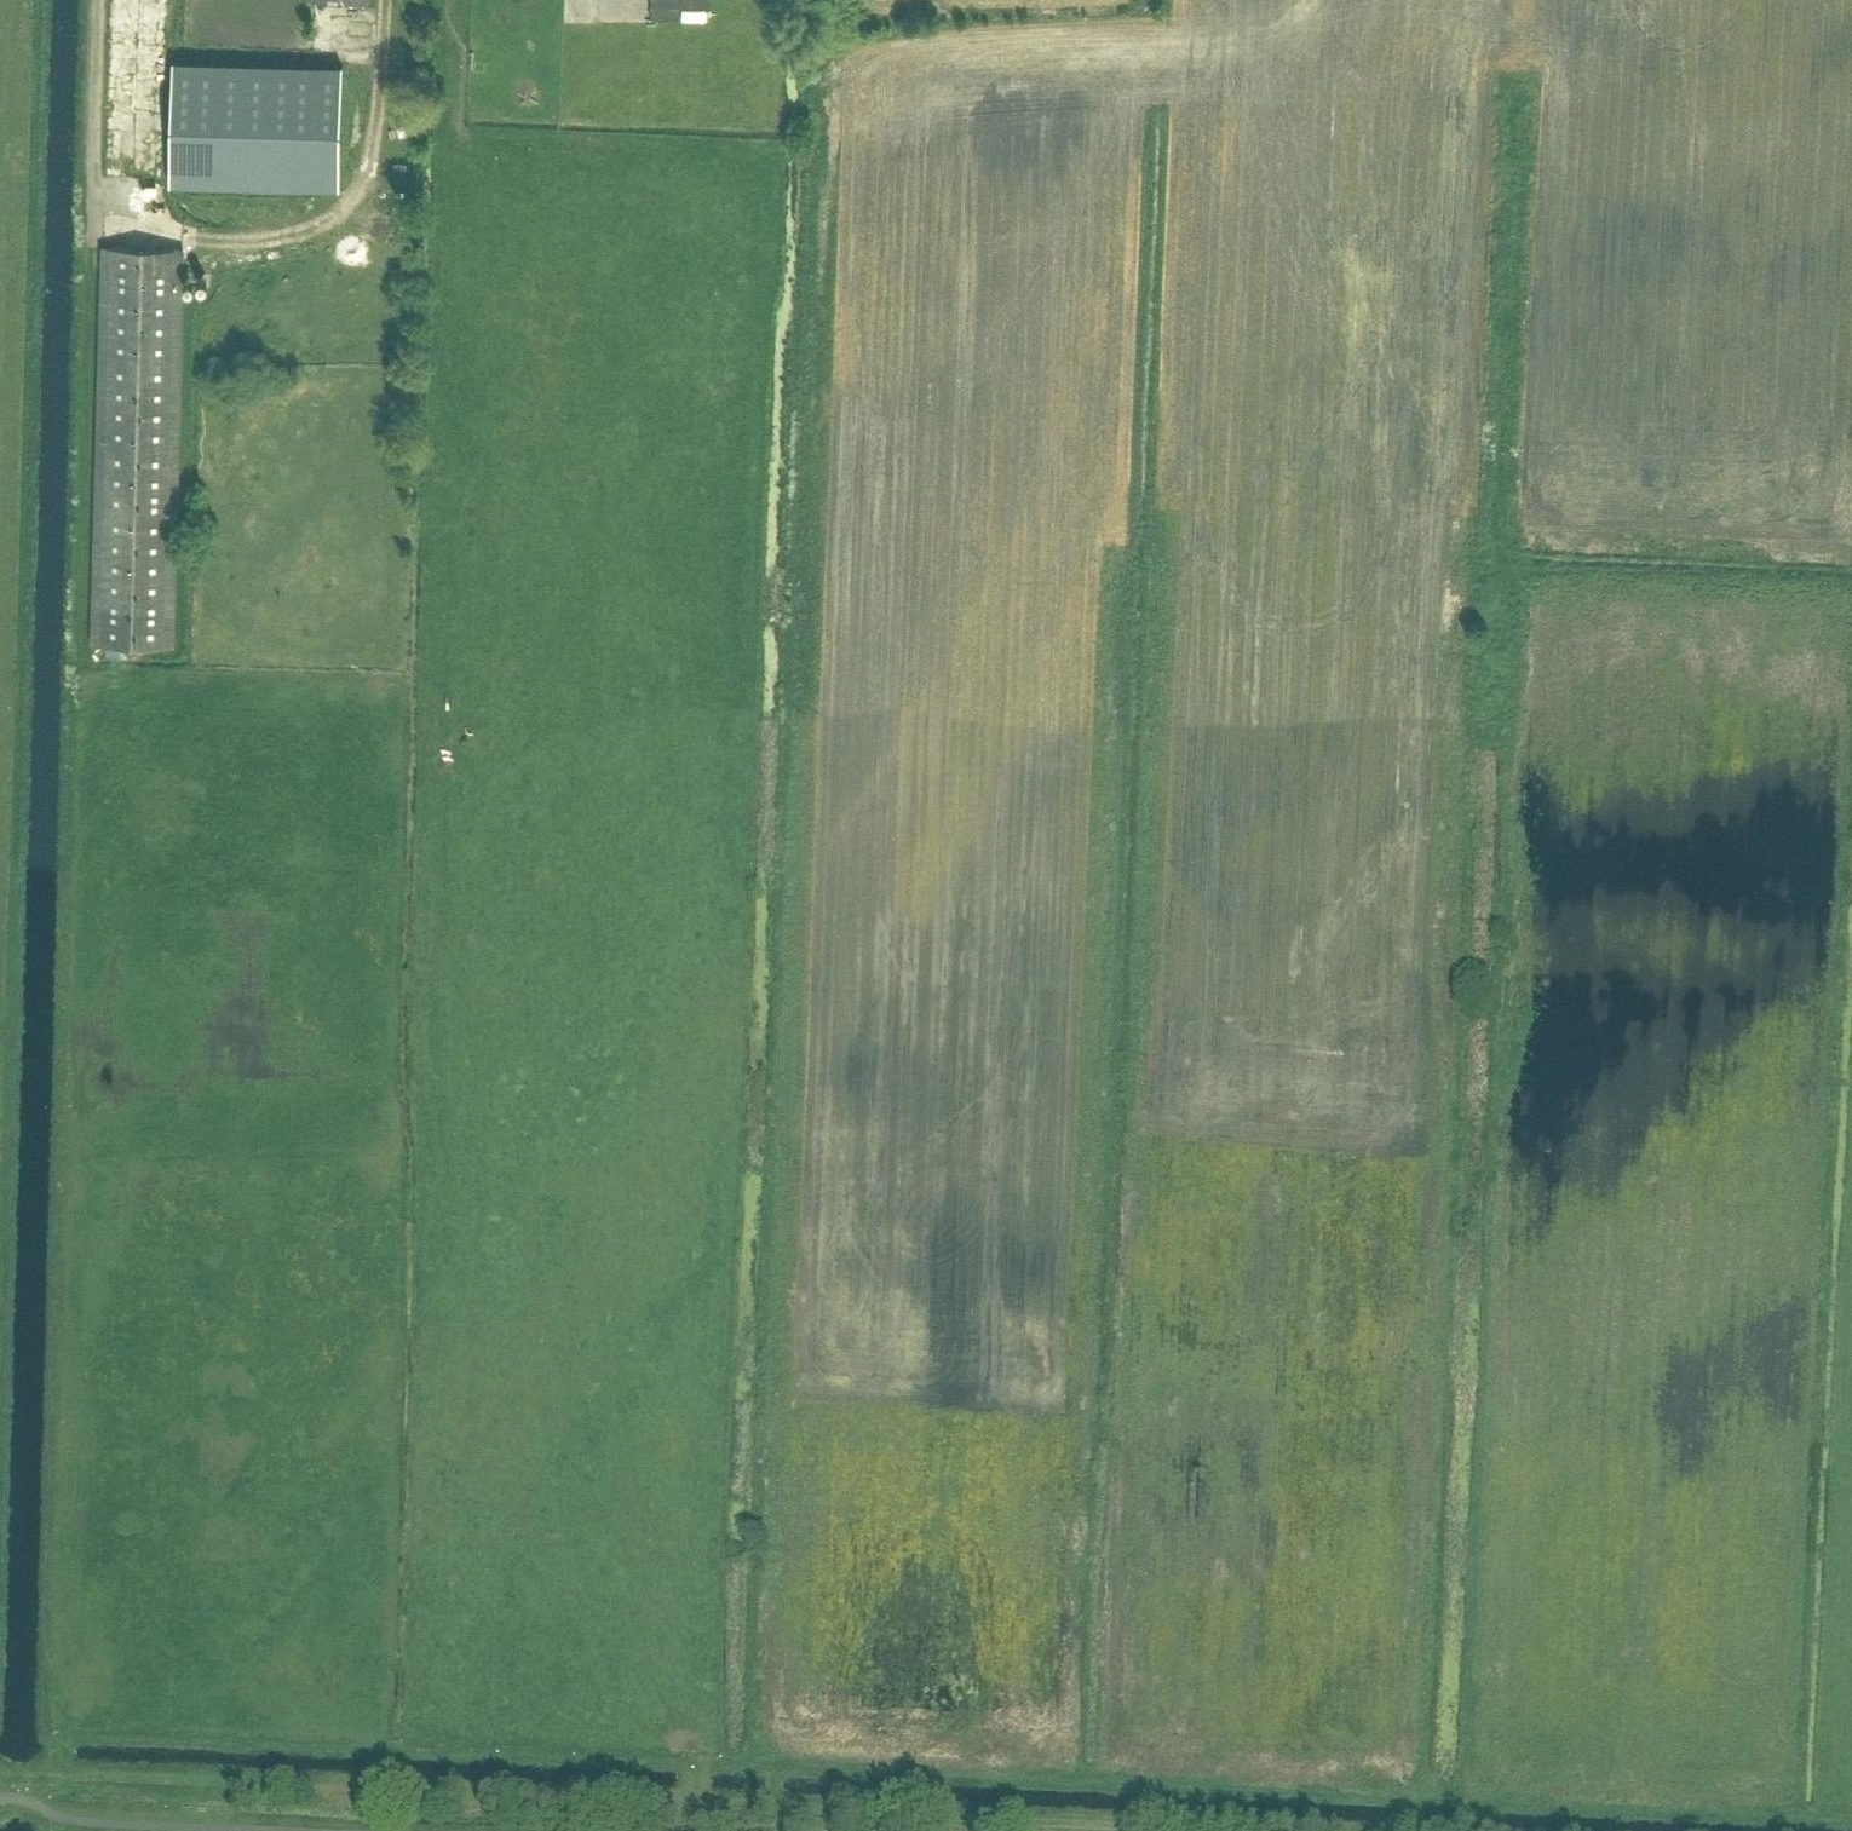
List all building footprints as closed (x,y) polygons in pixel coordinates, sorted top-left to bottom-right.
[(655,15),(683,14),(682,0),(655,0),(655,15)] [(343,64),(173,60),(170,181),(340,185),(343,64)] [(101,246),(91,641),(173,644),(183,248),(101,246)]
